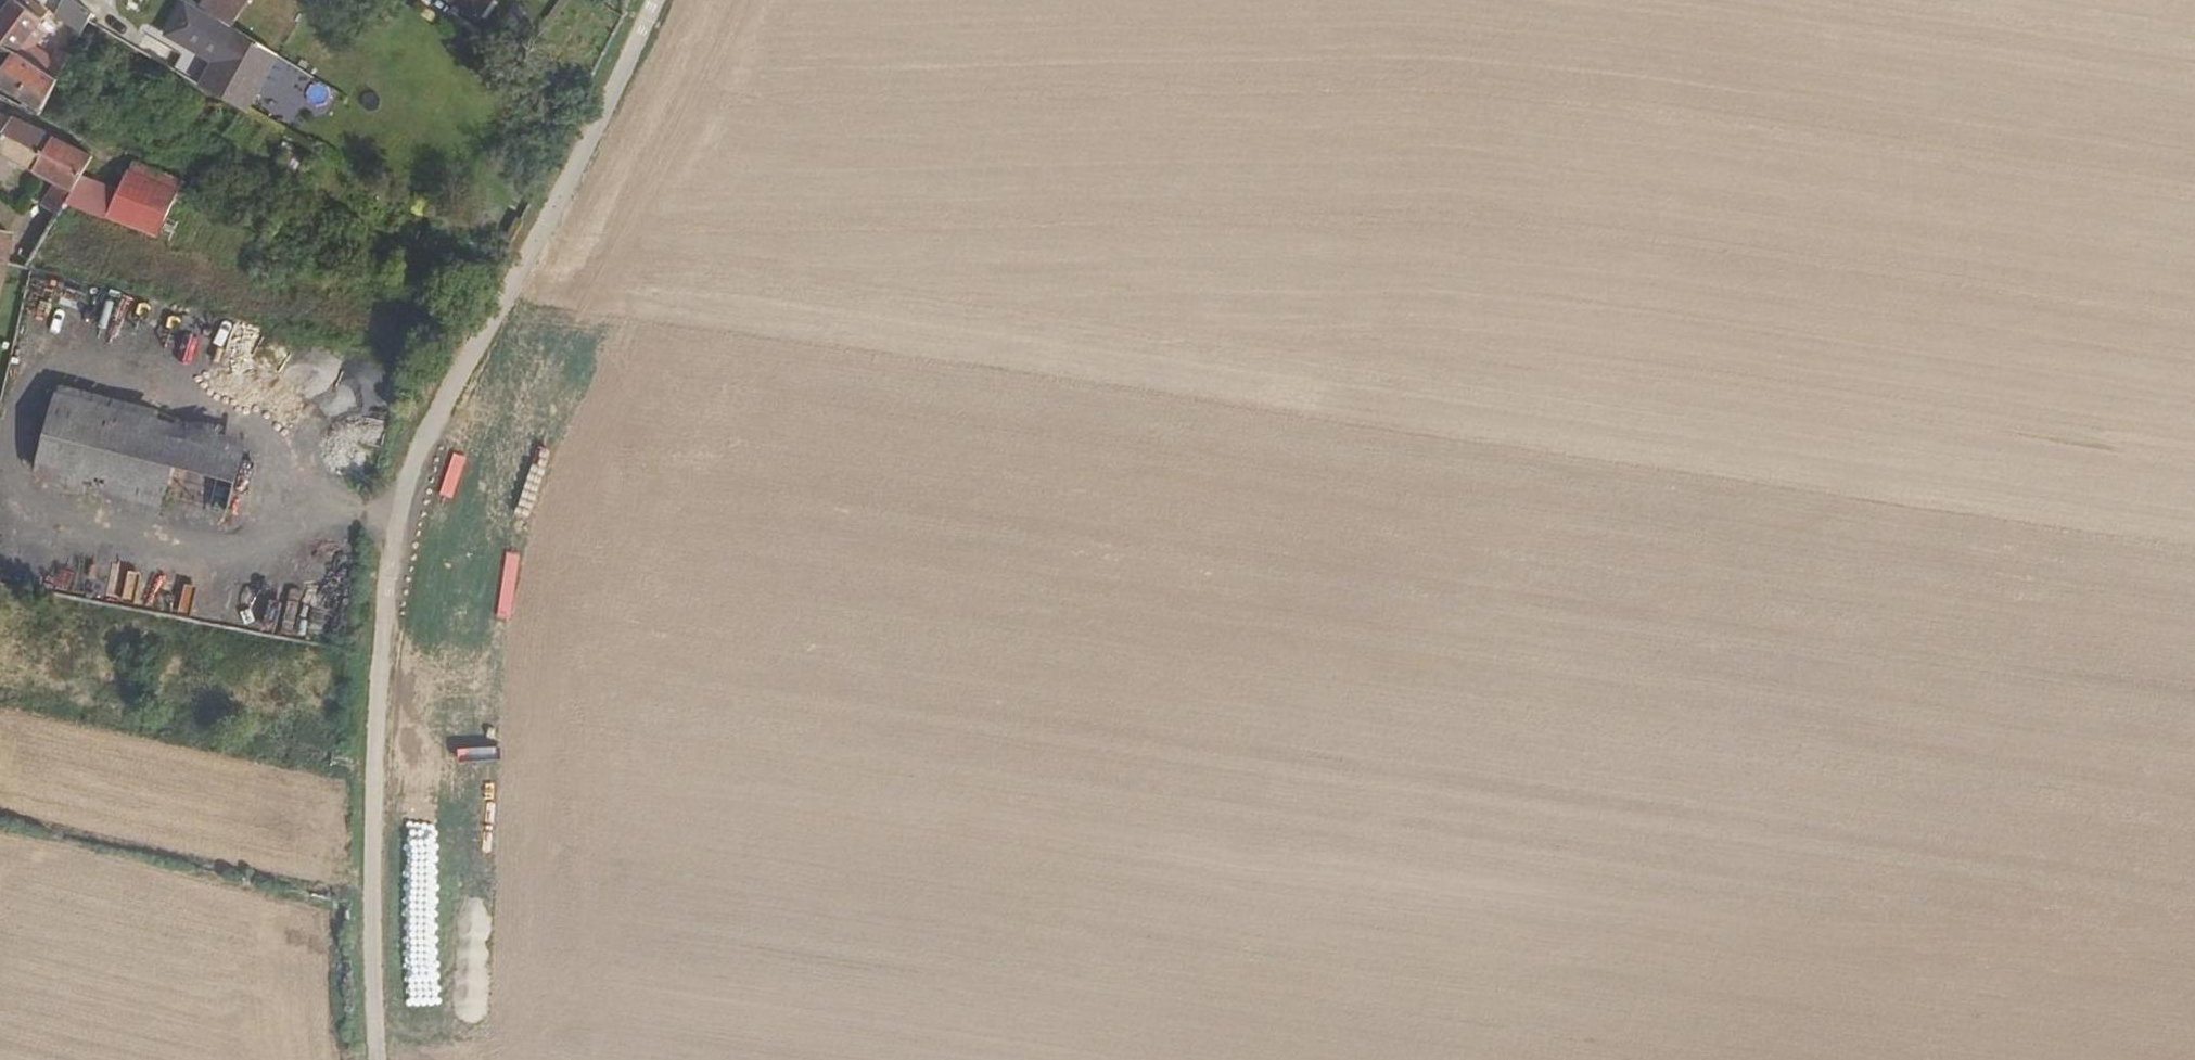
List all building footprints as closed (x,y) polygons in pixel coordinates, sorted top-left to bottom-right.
[(46,12),(29,0),(12,0),(0,16),(0,43),(15,53),(17,54),(46,12)] [(92,15),(70,0),(59,14),(83,31),(92,15)] [(193,52),(214,17),(201,9),(187,0),(165,34),(193,52)] [(201,9),(214,17),(231,27),(248,0),(206,0),(201,9)] [(489,0),(449,0),(477,18),(489,0)] [(240,109),(275,54),(231,27),(214,17),(193,52),(213,63),(199,86),(240,109)] [(0,43),(0,72),(0,73),(15,53),(0,43)] [(58,81),(70,57),(64,52),(50,75),(58,81)] [(15,53),(0,73),(0,80),(43,109),(58,81),(50,75),(17,54),(15,53)] [(7,127),(13,117),(0,111),(0,124),(7,127)] [(13,117),(7,127),(0,139),(0,152),(59,181),(45,204),(61,212),(66,202),(81,175),(92,156),(13,117)] [(158,235),(184,178),(137,161),(132,171),(128,170),(119,190),(106,217),(158,235)] [(119,190),(81,175),(66,202),(106,217),(119,190)] [(4,261),(12,233),(0,230),(0,260),(4,261)] [(242,454),(142,427),(52,405),(37,464),(229,511),(242,454)]
